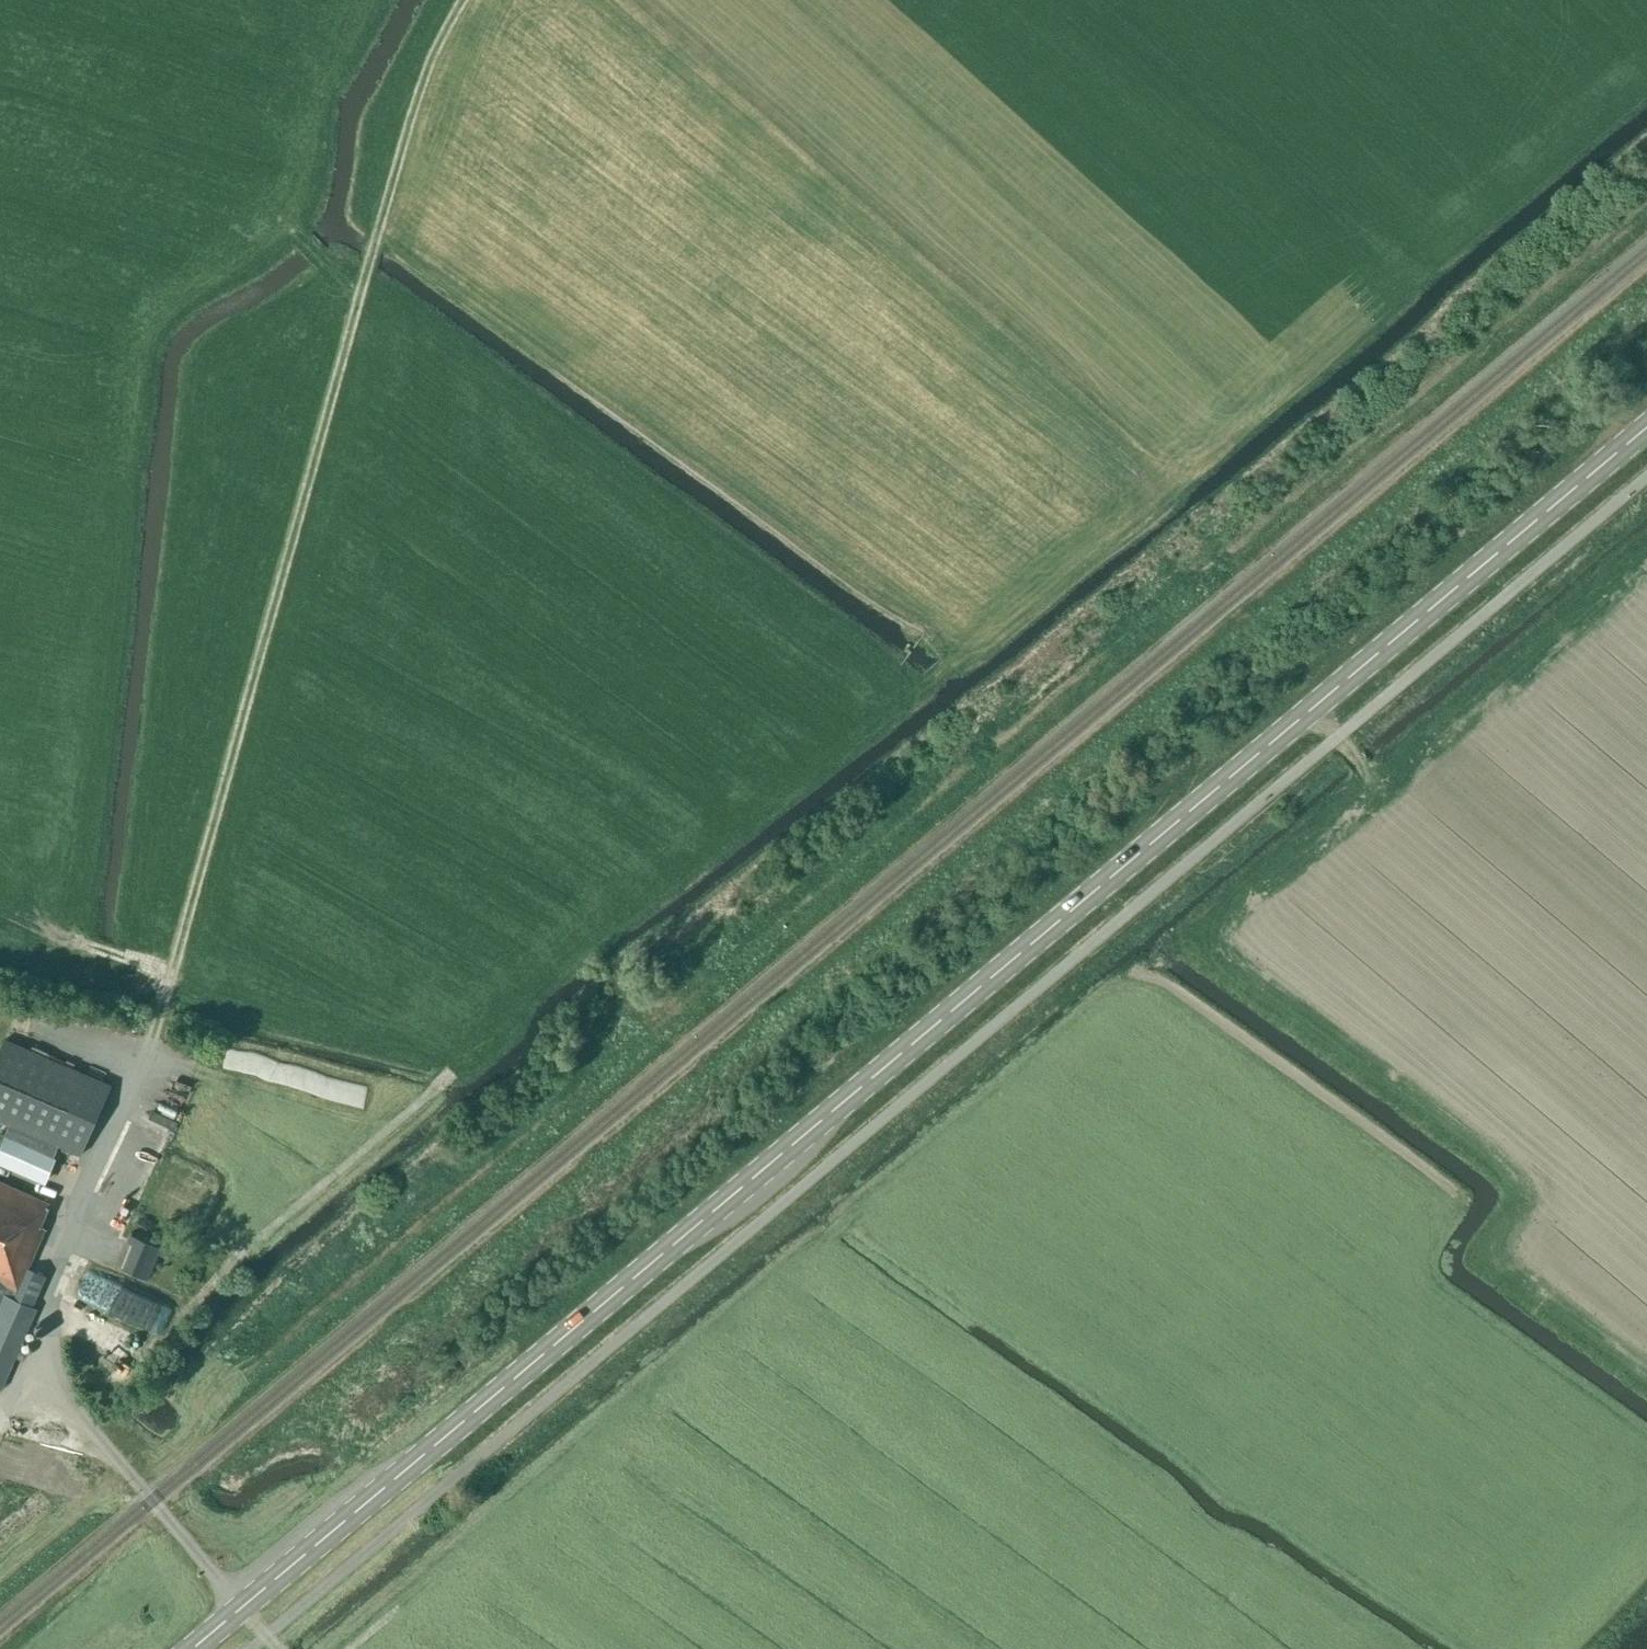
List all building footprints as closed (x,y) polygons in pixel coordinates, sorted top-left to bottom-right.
[(81,1155),(112,1087),(5,1040),(0,1052),(0,1120),(11,1125),(0,1149),(0,1164),(42,1183),(59,1146),(81,1155)] [(41,1226),(51,1204),(0,1181),(0,1388),(2,1389),(37,1309),(32,1307),(46,1276),(29,1268),(46,1228),(41,1226)] [(132,1244),(127,1256),(154,1268),(162,1248),(130,1235),(127,1241),(132,1244)] [(90,1349),(132,1366),(145,1335),(102,1318),(90,1349)]
